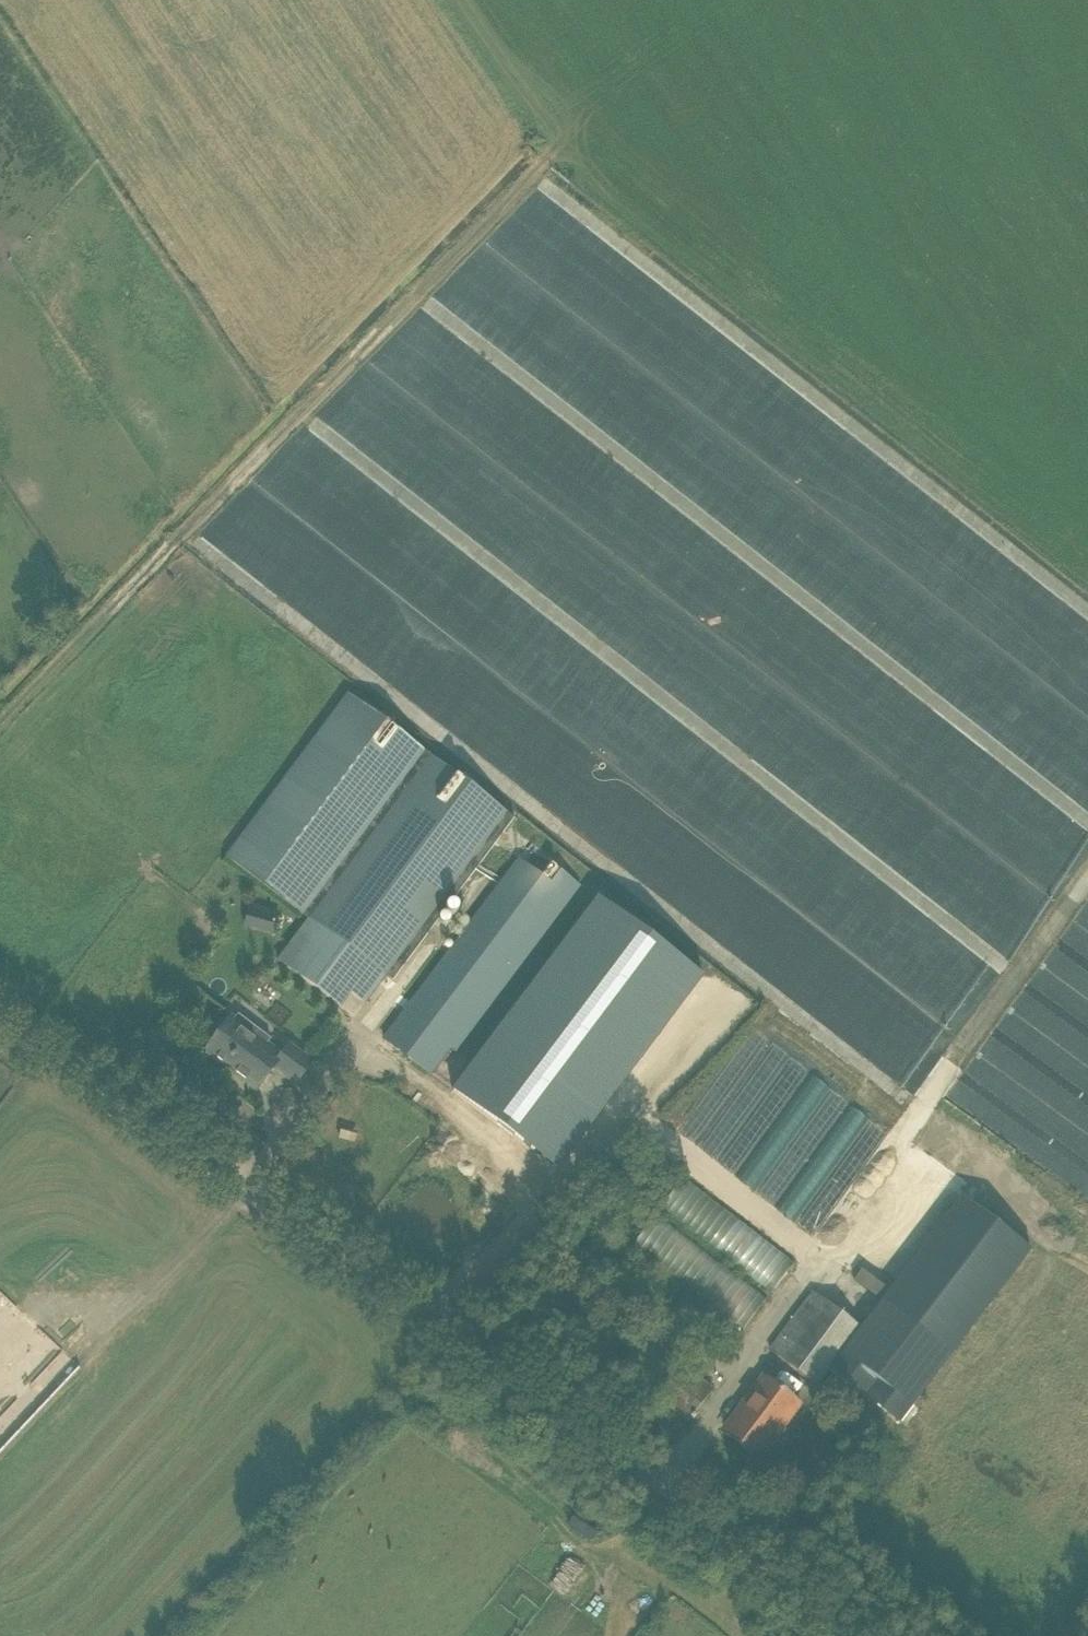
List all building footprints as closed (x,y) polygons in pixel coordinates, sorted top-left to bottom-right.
[(392,980),(512,817),(346,693),(224,855),(309,919),(277,961),(340,1008),(351,994),(365,1005),(387,975),(392,980)] [(397,1022),(384,1039),(430,1074),(443,1056),(447,1052),(450,1047),(455,1051),(580,885),(575,882),(559,870),(549,862),(540,875),(519,859),(397,1022)] [(601,898),(456,1092),(560,1170),(706,976),(601,898)] [(296,1084),(312,1063),(289,1046),(282,1055),(267,1044),(271,1039),(238,1014),(234,1019),(232,1017),(223,1029),(220,1026),(210,1038),(214,1041),(205,1052),(207,1054),(210,1050),(228,1064),(225,1067),(257,1091),(275,1067),(296,1084)] [(1031,1249),(961,1196),(829,1369),(899,1423),(1031,1249)] [(0,1292),(0,1452),(80,1366),(0,1292)] [(768,1352),(814,1387),(858,1330),(811,1294),(768,1352)] [(620,1366),(687,1421),(713,1389),(646,1334),(620,1366)] [(725,1435),(754,1457),(773,1432),(777,1436),(799,1407),(761,1378),(739,1407),(744,1410),(725,1435)]
